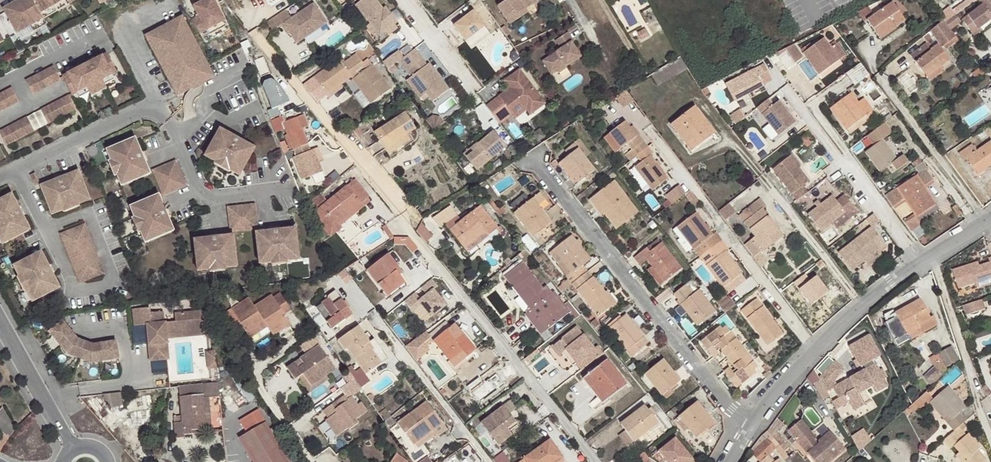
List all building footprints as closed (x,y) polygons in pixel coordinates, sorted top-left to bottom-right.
[(3,10),(17,34),(43,19),(40,14),(65,0),(20,0),(3,10)] [(43,19),(68,5),(66,0),(65,0),(40,14),(43,19)] [(193,20),(201,35),(207,31),(225,21),(214,0),(205,0),(199,4),(193,7),(199,17),(193,20)] [(353,7),(367,26),(373,34),(377,38),(382,33),(392,26),(394,24),(383,9),(380,11),(371,0),(362,0),(353,7)] [(540,0),(504,0),(506,2),(497,8),(504,20),(513,14),(515,17),(525,11),(523,8),(531,3),(533,6),(541,1),(540,0)] [(983,5),(989,14),(990,13),(990,0),(980,0),(983,5)] [(892,26),(893,29),(906,20),(893,2),(867,20),(878,35),(892,26)] [(290,18),(285,10),(266,21),(272,31),(280,26),(284,24),(290,34),(296,44),(328,24),(315,3),(290,18)] [(525,11),(533,6),(531,3),(523,8),(525,11)] [(983,5),(968,16),(977,29),(989,21),(988,19),(990,16),(989,14),(983,5)] [(527,15),(525,11),(515,17),(513,14),(504,20),(508,26),(527,15)] [(465,42),(484,27),(473,12),(454,27),(465,42)] [(212,78),(181,17),(143,37),(175,98),(212,78)] [(46,25),(43,19),(17,34),(20,40),(46,25)] [(225,21),(207,31),(209,36),(228,26),(225,21)] [(956,37),(943,21),(931,31),(935,37),(917,50),(911,54),(925,75),(939,65),(941,68),(950,61),(938,45),(940,44),(942,47),(956,37)] [(284,24),(280,26),(287,36),(290,34),(284,24)] [(373,34),(367,26),(363,29),(369,37),(373,34)] [(395,30),(392,26),(382,33),(385,38),(395,30)] [(880,38),(893,29),(892,26),(878,35),(880,38)] [(935,37),(931,31),(922,39),(913,45),(917,50),(935,37)] [(569,33),(563,37),(578,59),(579,61),(582,59),(572,44),(575,43),(569,33)] [(578,59),(563,37),(556,41),(562,50),(563,52),(558,55),(557,54),(543,62),(551,75),(558,71),(565,66),(567,68),(579,61),(578,59)] [(962,43),(956,37),(942,47),(946,51),(954,45),(957,49),(963,45),(962,43)] [(831,48),(824,39),(805,53),(819,73),(846,55),(837,43),(831,48)] [(796,64),(785,49),(769,57),(774,64),(780,61),(787,70),(796,64)] [(399,59),(394,62),(406,79),(408,78),(421,96),(427,104),(443,93),(424,66),(422,67),(419,69),(414,63),(417,61),(411,51),(399,59)] [(394,52),(378,63),(383,70),(394,62),(399,59),(394,52)] [(116,74),(106,55),(89,64),(80,68),(62,77),(71,96),(76,94),(86,89),(88,92),(103,85),(101,81),(111,76),(116,74)] [(324,98),(337,88),(347,81),(358,94),(368,107),(387,92),(369,68),(364,72),(354,58),(340,68),(335,63),(311,80),(324,98)] [(80,68),(89,64),(86,59),(77,64),(80,68)] [(865,70),(861,63),(846,74),(856,86),(870,75),(865,70)] [(762,65),(723,84),(731,101),(746,94),(751,91),(756,89),(761,86),(761,85),(770,80),(762,65)] [(939,65),(925,75),(927,78),(941,68),(939,65)] [(32,95),(60,81),(53,67),(25,81),(32,95)] [(529,116),(544,104),(518,70),(508,78),(513,85),(508,89),(485,107),(489,112),(494,118),(499,125),(511,115),(509,112),(520,104),(525,111),(529,116)] [(163,81),(159,74),(154,77),(158,83),(163,81)] [(272,116),(280,113),(277,106),(288,101),(277,74),(258,81),(272,116)] [(114,81),(111,76),(101,81),(103,85),(104,86),(114,81)] [(421,96),(408,78),(406,79),(402,82),(414,100),(421,96)] [(508,89),(513,85),(508,78),(503,82),(508,89)] [(90,97),(105,90),(104,86),(103,85),(88,92),(89,94),(90,97)] [(18,102),(11,88),(0,94),(0,111),(18,102)] [(339,91),(337,88),(324,98),(326,101),(339,91)] [(79,99),(89,94),(88,92),(86,89),(76,94),(79,99)] [(368,107),(358,94),(354,96),(365,110),(368,107)] [(859,103),(852,94),(831,108),(846,130),(873,110),(864,99),(859,103)] [(47,124),(75,110),(68,96),(40,111),(47,124)] [(795,124),(778,103),(771,108),(767,101),(756,110),(778,138),(795,124)] [(514,119),(525,111),(520,104),(509,112),(511,115),(514,119)] [(701,137),(704,141),(714,133),(695,108),(672,125),(688,146),(701,137)] [(741,108),(730,114),(735,123),(746,117),(741,108)] [(419,116),(429,129),(437,124),(426,111),(419,116)] [(384,150),(407,133),(414,128),(402,112),(373,134),(384,150)] [(33,131),(26,118),(0,131),(0,136),(5,145),(33,131)] [(284,123),(295,148),(297,147),(301,146),(295,131),(302,129),(297,118),(284,123)] [(462,154),(473,168),(502,143),(500,141),(507,135),(499,125),(494,118),(486,124),(489,128),(474,140),(474,141),(475,143),(469,148),(462,154)] [(629,128),(624,121),(608,133),(620,148),(626,143),(631,150),(625,155),(630,161),(637,156),(641,162),(634,168),(652,191),(668,178),(650,155),(653,153),(638,134),(635,136),(629,128)] [(437,124),(429,129),(432,132),(439,127),(437,124)] [(222,125),(210,147),(221,153),(219,155),(233,163),(234,160),(245,167),(258,145),(222,125)] [(884,125),(867,137),(871,143),(861,150),(877,171),(889,162),(894,169),(905,161),(900,154),(894,158),(879,138),(889,132),(884,125)] [(631,126),(629,128),(635,136),(638,134),(631,126)] [(295,131),(301,146),(308,143),(302,129),(295,131)] [(952,145),(942,131),(933,137),(944,151),(952,145)] [(411,138),(407,133),(384,150),(388,155),(411,138)] [(620,148),(608,133),(603,137),(615,152),(620,148)] [(692,150),(704,141),(701,137),(688,146),(692,150)] [(474,139),(466,146),(469,148),(475,143),(474,141),(474,140),(474,139)] [(135,140),(112,151),(117,162),(115,163),(122,177),(124,176),(129,186),(152,175),(135,140)] [(301,146),(297,147),(300,154),(297,156),(308,185),(328,177),(317,148),(314,149),(311,142),(308,143),(301,146)] [(989,168),(990,166),(990,143),(978,152),(973,145),(960,154),(965,161),(968,159),(977,171),(986,164),(989,168)] [(221,153),(210,147),(207,152),(218,158),(219,155),(221,153)] [(578,149),(563,161),(578,182),(593,170),(578,149)] [(117,162),(112,151),(107,153),(112,164),(115,163),(117,162)] [(219,155),(218,158),(216,161),(230,169),(232,166),(233,163),(219,155)] [(792,157),(790,158),(799,170),(801,168),(792,157)] [(790,158),(773,171),(798,202),(808,194),(803,188),(809,183),(799,170),(790,158)] [(243,172),(245,167),(234,160),(233,163),(232,166),(243,172)] [(189,186),(177,161),(154,172),(166,197),(189,186)] [(578,182),(563,161),(559,163),(575,184),(578,182)] [(115,163),(112,164),(109,166),(115,180),(119,178),(122,177),(115,163)] [(979,174),(989,168),(986,164),(977,171),(979,174)] [(924,186),(933,180),(925,169),(885,197),(893,208),(904,200),(914,214),(915,216),(905,224),(911,232),(922,225),(917,218),(936,204),(924,186)] [(61,180),(42,188),(52,210),(63,205),(64,207),(77,201),(76,199),(87,194),(78,172),(61,180)] [(123,189),(129,186),(124,176),(122,177),(119,178),(123,189)] [(328,202),(321,193),(312,201),(318,210),(313,214),(331,236),(336,232),(336,230),(332,226),(362,202),(370,196),(356,179),(328,202)] [(589,200),(597,210),(601,208),(604,213),(617,229),(634,216),(622,201),(626,197),(613,181),(589,200)] [(674,202),(685,193),(680,187),(669,196),(674,202)] [(90,200),(87,194),(76,199),(77,201),(79,205),(90,200)] [(516,212),(529,201),(524,194),(510,204),(516,212)] [(161,195),(138,206),(143,217),(141,218),(148,232),(150,231),(155,242),(178,231),(161,195)] [(638,213),(626,197),(622,201),(634,216),(638,213)] [(833,197),(809,216),(822,232),(846,213),(833,197)] [(0,205),(0,231),(3,236),(5,235),(11,245),(32,233),(21,214),(11,198),(0,205)] [(532,199),(529,201),(516,212),(514,213),(533,237),(551,224),(532,199)] [(747,209),(748,210),(752,216),(744,222),(755,237),(745,244),(754,256),(761,251),(762,252),(773,243),(769,239),(779,231),(763,209),(766,206),(761,199),(747,209)] [(65,211),(66,212),(80,206),(79,205),(77,201),(64,207),(65,211)] [(259,202),(232,206),(234,231),(262,228),(259,202)] [(362,202),(332,226),(336,230),(365,207),(362,202)] [(728,204),(718,212),(721,215),(724,220),(734,212),(728,204)] [(52,210),(54,215),(65,211),(64,207),(63,205),(52,210)] [(143,217),(138,206),(133,209),(138,220),(141,218),(143,217)] [(450,206),(432,219),(440,228),(446,224),(464,247),(486,231),(489,235),(498,229),(480,206),(469,214),(467,211),(459,217),(450,206)] [(752,216),(748,210),(739,216),(744,222),(752,216)] [(710,232),(694,211),(675,226),(722,286),(741,271),(724,249),(727,247),(713,230),(710,232)] [(915,216),(914,214),(903,222),(905,224),(915,216)] [(869,219),(866,221),(873,229),(880,224),(874,215),(869,219)] [(141,218),(138,220),(135,221),(142,235),(145,233),(148,232),(141,218)] [(86,224),(62,235),(84,283),(108,272),(86,224)] [(260,231),(262,256),(274,255),(274,257),(290,256),(289,253),(302,252),(299,227),(260,231)] [(873,229),(839,255),(853,272),(879,252),(881,254),(887,249),(873,229)] [(150,244),(155,242),(150,231),(148,232),(145,233),(150,244)] [(783,236),(779,231),(769,239),(773,243),(783,236)] [(197,238),(200,263),(212,262),(213,264),(229,263),(228,260),(240,259),(237,234),(197,238)] [(11,245),(5,235),(3,236),(0,238),(0,240),(5,249),(11,245)] [(571,284),(587,271),(583,266),(589,260),(571,236),(553,250),(562,262),(570,273),(565,277),(567,280),(571,284)] [(410,238),(393,238),(395,243),(406,243),(413,251),(418,247),(410,238)] [(647,260),(652,267),(664,282),(681,268),(661,243),(653,249),(650,244),(633,257),(640,266),(647,260)] [(562,262),(553,250),(549,253),(559,265),(562,262)] [(761,251),(754,256),(762,267),(769,262),(762,252),(761,251)] [(396,285),(398,288),(405,282),(397,271),(400,269),(388,254),(367,270),(385,294),(396,285)] [(44,256),(23,268),(29,278),(26,279),(35,293),(36,292),(43,302),(64,291),(52,271),(44,256)] [(523,262),(504,276),(514,288),(516,285),(533,307),(531,309),(525,313),(541,334),(570,311),(576,318),(582,314),(571,300),(565,305),(554,290),(552,292),(548,285),(544,288),(523,262)] [(664,282),(652,267),(649,269),(661,284),(664,282)] [(29,278),(23,268),(17,271),(23,281),(26,279),(29,278)] [(983,270),(974,273),(973,268),(955,273),(960,292),(978,286),(979,291),(990,288),(990,268),(983,270)] [(604,293),(587,271),(571,284),(597,318),(611,308),(601,296),(604,293)] [(335,284),(342,279),(339,275),(332,280),(335,284)] [(23,281),(21,282),(28,296),(31,295),(35,293),(26,279),(23,281)] [(346,285),(342,279),(335,284),(340,289),(346,285)] [(433,279),(405,301),(414,311),(422,305),(432,317),(447,306),(434,290),(439,286),(433,279)] [(561,284),(565,289),(571,284),(567,280),(561,284)] [(673,294),(678,301),(690,292),(692,296),(681,304),(697,325),(714,312),(690,281),(673,294)] [(388,297),(398,288),(396,285),(385,294),(388,297)] [(516,285),(514,288),(531,309),(533,307),(516,285)] [(353,314),(336,291),(329,297),(328,295),(325,297),(327,300),(316,308),(333,330),(353,314)] [(35,293),(31,295),(38,306),(43,302),(36,292),(35,293)] [(281,308),(288,304),(280,292),(273,297),(257,309),(255,305),(254,306),(250,300),(234,312),(232,308),(224,314),(234,328),(241,323),(244,327),(249,335),(266,324),(268,326),(272,332),(290,320),(285,313),(281,308)] [(606,292),(604,293),(601,296),(611,308),(615,304),(606,292)] [(690,292),(678,301),(681,304),(692,296),(690,292)] [(257,309),(273,297),(272,294),(255,305),(257,309)] [(248,297),(232,308),(234,312),(250,300),(248,297)] [(783,332),(756,297),(740,310),(768,344),(783,332)] [(914,330),(920,326),(932,319),(922,300),(896,314),(909,336),(916,332),(914,330)] [(292,309),(288,304),(281,308),(285,313),(292,309)] [(985,304),(966,310),(969,320),(988,313),(985,304)] [(165,311),(152,312),(152,308),(135,309),(137,326),(149,325),(153,325),(154,328),(149,329),(153,361),(172,358),(170,337),(169,334),(195,331),(193,311),(177,313),(177,321),(166,322),(165,311)] [(203,310),(193,311),(195,331),(169,334),(170,337),(206,334),(203,310)] [(610,329),(628,351),(632,356),(649,343),(626,316),(610,329)] [(292,324),(290,320),(272,332),(274,336),(292,324)] [(122,361),(119,343),(96,346),(81,340),(67,321),(53,332),(69,354),(95,365),(122,361)] [(237,332),(244,327),(241,323),(234,328),(237,332)] [(251,338),(268,326),(266,324),(249,335),(251,338)] [(462,352),(466,358),(476,350),(455,324),(434,341),(450,361),(462,352)] [(727,359),(742,347),(726,326),(722,330),(719,326),(701,341),(713,358),(718,355),(718,353),(720,351),(727,359)] [(364,346),(370,342),(359,327),(339,340),(345,350),(348,348),(366,373),(377,366),(372,359),(377,355),(372,347),(369,348),(364,346)] [(582,370),(603,353),(597,347),(594,349),(577,327),(552,348),(559,357),(563,354),(569,349),(573,355),(571,356),(577,363),(582,370)] [(427,331),(406,346),(417,361),(430,351),(427,347),(434,342),(434,341),(427,331)] [(314,336),(300,346),(305,355),(300,359),(304,364),(298,368),(295,363),(286,368),(294,380),(299,377),(303,374),(311,386),(326,376),(335,369),(319,346),(321,345),(314,336)] [(374,338),(370,342),(364,346),(369,348),(372,347),(377,355),(372,359),(377,366),(388,357),(374,338)] [(835,365),(820,381),(827,394),(834,390),(839,400),(846,396),(849,403),(854,411),(872,401),(866,391),(872,387),(876,394),(887,387),(884,381),(886,379),(882,371),(879,372),(872,361),(880,357),(869,338),(850,348),(864,373),(857,377),(860,383),(854,386),(851,380),(837,388),(833,383),(843,372),(835,365)] [(941,359),(937,362),(942,372),(944,376),(948,373),(945,368),(959,360),(952,346),(938,354),(941,359)] [(757,366),(742,347),(727,359),(734,369),(732,371),(731,370),(725,374),(735,387),(755,372),(752,370),(757,366)] [(569,349),(563,354),(573,366),(577,363),(571,356),(573,355),(569,349)] [(632,356),(628,351),(623,355),(627,360),(632,356)] [(455,368),(466,358),(462,352),(450,361),(455,368)] [(304,364),(300,359),(295,363),(298,368),(304,364)] [(584,379),(593,389),(597,386),(609,400),(628,385),(608,360),(584,379)] [(680,382),(662,361),(645,374),(662,396),(680,382)] [(942,372),(937,362),(932,364),(938,374),(942,372)] [(766,379),(772,373),(771,373),(765,365),(762,368),(767,374),(763,376),(766,379)] [(328,380),(326,376),(311,386),(303,374),(299,377),(309,393),(328,380)] [(857,377),(851,380),(854,386),(860,383),(857,377)] [(354,378),(340,387),(345,394),(324,408),(330,417),(327,419),(337,433),(348,426),(349,429),(359,422),(356,418),(367,410),(361,401),(358,403),(350,391),(359,385),(354,378)] [(203,383),(179,385),(180,396),(181,410),(182,419),(175,419),(176,423),(175,424),(177,438),(185,438),(184,435),(194,434),(193,430),(197,429),(206,429),(204,398),(220,397),(219,391),(218,382),(203,383)] [(597,386),(593,389),(604,404),(609,400),(597,386)] [(955,430),(967,419),(960,411),(966,406),(950,389),(931,406),(931,407),(939,414),(943,410),(946,414),(951,419),(948,423),(955,430)] [(120,404),(118,391),(101,393),(105,406),(120,404)] [(839,400),(832,403),(836,410),(849,403),(846,396),(839,400)] [(905,415),(907,420),(916,412),(920,416),(931,407),(931,406),(924,398),(915,406),(905,415)] [(441,419),(428,401),(399,423),(414,445),(433,431),(430,427),(441,419)] [(695,403),(679,417),(689,428),(696,438),(713,424),(695,403)] [(495,439),(509,428),(518,421),(505,404),(481,423),(492,436),(495,439)] [(659,424),(646,406),(621,424),(635,441),(659,424)] [(969,406),(963,409),(968,417),(973,414),(969,406)] [(16,430),(4,407),(0,411),(0,429),(10,437),(16,430)] [(259,410),(239,421),(246,432),(239,437),(254,461),(289,461),(259,410)] [(391,416),(384,420),(385,421),(391,430),(397,425),(391,416)] [(689,428),(679,417),(675,420),(684,432),(689,428)] [(808,454),(818,445),(814,440),(816,438),(802,420),(790,430),(795,436),(798,440),(808,454)] [(864,427),(851,435),(860,449),(873,441),(864,427)] [(514,435),(509,428),(495,439),(499,446),(514,435)] [(769,455),(780,445),(768,430),(759,440),(751,451),(759,461),(775,461),(769,455)] [(943,440),(951,449),(955,445),(959,451),(966,458),(962,461),(986,461),(988,461),(977,450),(982,447),(969,433),(963,439),(955,430),(943,440)] [(819,442),(820,444),(808,454),(815,461),(831,461),(846,450),(842,445),(839,448),(835,443),(838,440),(832,432),(819,442)] [(793,444),(798,440),(795,436),(790,440),(793,444)] [(676,438),(659,452),(667,461),(695,461),(676,438)] [(0,445),(0,450),(1,451),(8,441),(6,439),(0,445)] [(563,458),(550,440),(520,461),(558,461),(563,458)] [(956,454),(959,451),(955,445),(951,449),(956,454)] [(511,461),(504,451),(496,457),(499,461),(509,461),(511,461)] [(408,461),(397,453),(391,461),(407,461),(408,461)]
